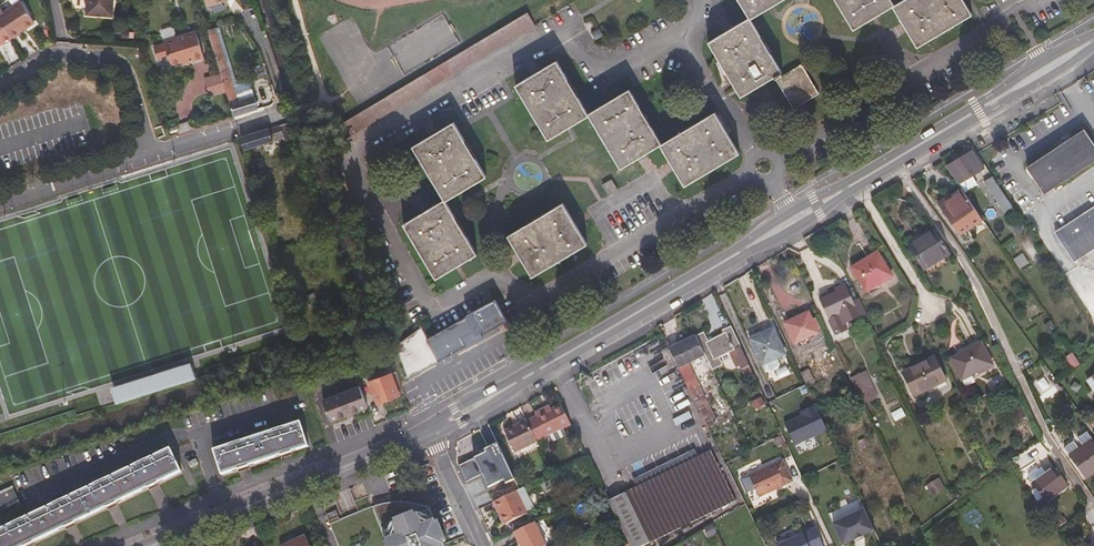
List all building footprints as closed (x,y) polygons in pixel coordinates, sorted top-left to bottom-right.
[(87,13),(114,14),(115,0),(87,0),(87,13)] [(750,19),(782,0),(739,0),(750,18),(750,19)] [(894,5),(891,0),(836,0),(854,29),(871,19),(893,6),(894,5)] [(893,6),(917,47),(972,14),(963,0),(903,0),(894,5),(893,6)] [(12,40),(20,35),(19,33),(24,30),(25,30),(35,24),(21,2),(5,13),(1,8),(0,9),(0,21),(2,24),(12,40)] [(535,28),(526,14),(443,63),(452,77),(535,28)] [(750,19),(750,18),(709,43),(742,96),(775,77),(784,75),(750,19)] [(12,40),(2,24),(0,21),(0,45),(3,42),(5,45),(12,40)] [(165,41),(176,38),(173,28),(171,27),(164,29),(162,32),(165,41)] [(226,90),(234,116),(259,109),(252,89),(236,94),(217,35),(218,34),(216,28),(208,30),(221,73),(226,90)] [(197,32),(176,38),(165,41),(166,44),(155,48),(158,60),(170,57),(172,65),(187,60),(188,63),(204,58),(197,32)] [(589,115),(589,114),(556,62),(516,86),(549,139),(567,129),(572,126),(589,115)] [(784,75),(775,77),(794,108),(796,106),(799,105),(804,102),(819,93),(801,64),(784,75)] [(226,90),(221,73),(206,78),(211,95),(226,90)] [(589,114),(589,115),(622,168),(661,145),(662,144),(630,90),(589,114)] [(662,144),(661,145),(685,185),(740,153),(715,113),(662,144)] [(290,123),(241,138),(242,143),(245,150),(284,138),(285,141),(294,139),(290,123)] [(445,200),(446,201),(466,189),(487,176),(454,123),(414,147),(445,200)] [(179,128),(169,131),(171,136),(180,133),(179,128)] [(1093,161),(1093,141),(1087,130),(1030,168),(1047,193),(1093,161)] [(950,166),(960,183),(985,167),(974,151),(950,166)] [(993,175),(984,180),(1004,213),(1013,207),(993,175)] [(609,196),(619,190),(612,179),(602,185),(609,196)] [(960,234),(983,218),(962,188),(939,203),(960,234)] [(446,201),(445,200),(405,224),(437,278),(453,268),(477,254),(446,201)] [(533,276),(587,244),(563,204),(509,235),(533,276)] [(1093,249),(1093,208),(1058,232),(1077,260),(1093,249)] [(926,269),(951,254),(936,230),(911,245),(926,269)] [(869,294),(894,279),(880,255),(855,270),(869,294)] [(831,317),(855,305),(846,287),(822,299),(831,317)] [(401,345),(400,347),(400,351),(400,353),(405,365),(409,376),(437,360),(438,363),(479,342),(483,340),(481,335),(483,333),(485,336),(507,325),(496,303),(467,318),(467,320),(427,340),(421,329),(402,342),(401,345)] [(311,327),(321,324),(316,307),(306,309),(311,327)] [(796,343),(818,332),(808,312),(787,322),(796,343)] [(747,382),(756,378),(752,369),(748,361),(741,346),(731,325),(722,330),(723,332),(709,340),(704,331),(696,335),(705,354),(713,368),(723,363),(720,356),(728,352),(734,364),(738,361),(739,365),(747,382)] [(763,334),(751,340),(762,365),(786,354),(774,329),(763,334)] [(749,336),(751,340),(763,334),(761,330),(749,336)] [(957,370),(986,354),(975,334),(946,349),(957,370)] [(696,335),(669,348),(678,367),(689,362),(705,354),(696,335)] [(689,362),(678,367),(707,426),(714,423),(711,416),(715,415),(689,362)] [(920,403),(950,388),(939,368),(909,383),(920,403)] [(851,376),(861,403),(878,397),(868,370),(851,376)] [(378,406),(399,397),(390,376),(369,385),(371,389),(368,390),(375,406),(377,405),(378,406)] [(152,380),(99,397),(95,398),(99,410),(156,392),(152,380)] [(325,401),(333,423),(348,417),(350,420),(354,418),(354,415),(369,409),(360,387),(325,401)] [(539,417),(529,422),(539,442),(572,426),(563,406),(554,410),(539,417)] [(538,414),(539,417),(554,410),(552,407),(538,414)] [(772,412),(780,428),(788,424),(781,408),(772,412)] [(529,422),(529,421),(507,431),(518,453),(539,442),(529,422)] [(217,451),(225,475),(309,448),(302,424),(217,451)] [(477,450),(469,454),(481,479),(504,467),(493,443),(479,451),(477,450)] [(1093,474),(1093,448),(1090,443),(1068,459),(1083,481),(1093,474)] [(183,472),(172,449),(0,530),(0,545),(26,545),(183,472)] [(631,545),(636,545),(734,498),(710,449),(608,498),(619,521),(630,545),(631,545)] [(199,459),(191,462),(193,467),(200,464),(199,459)] [(787,486),(777,464),(750,477),(760,498),(787,486)] [(1046,501),(1067,487),(1054,468),(1033,483),(1046,501)] [(932,496),(945,489),(939,478),(926,484),(932,496)] [(427,486),(340,522),(331,526),(339,545),(452,545),(427,486)] [(522,488),(519,490),(496,501),(501,510),(504,509),(510,522),(530,512),(529,509),(537,506),(527,486),(522,488)] [(866,510),(834,525),(844,545),(846,545),(856,541),(865,537),(876,532),(866,510)] [(331,526),(340,522),(336,512),(327,516),(331,526)] [(534,523),(512,533),(519,545),(545,545),(546,545),(534,523)] [(778,545),(824,545),(815,528),(778,545)] [(306,537),(285,545),(309,545),(306,537)]
